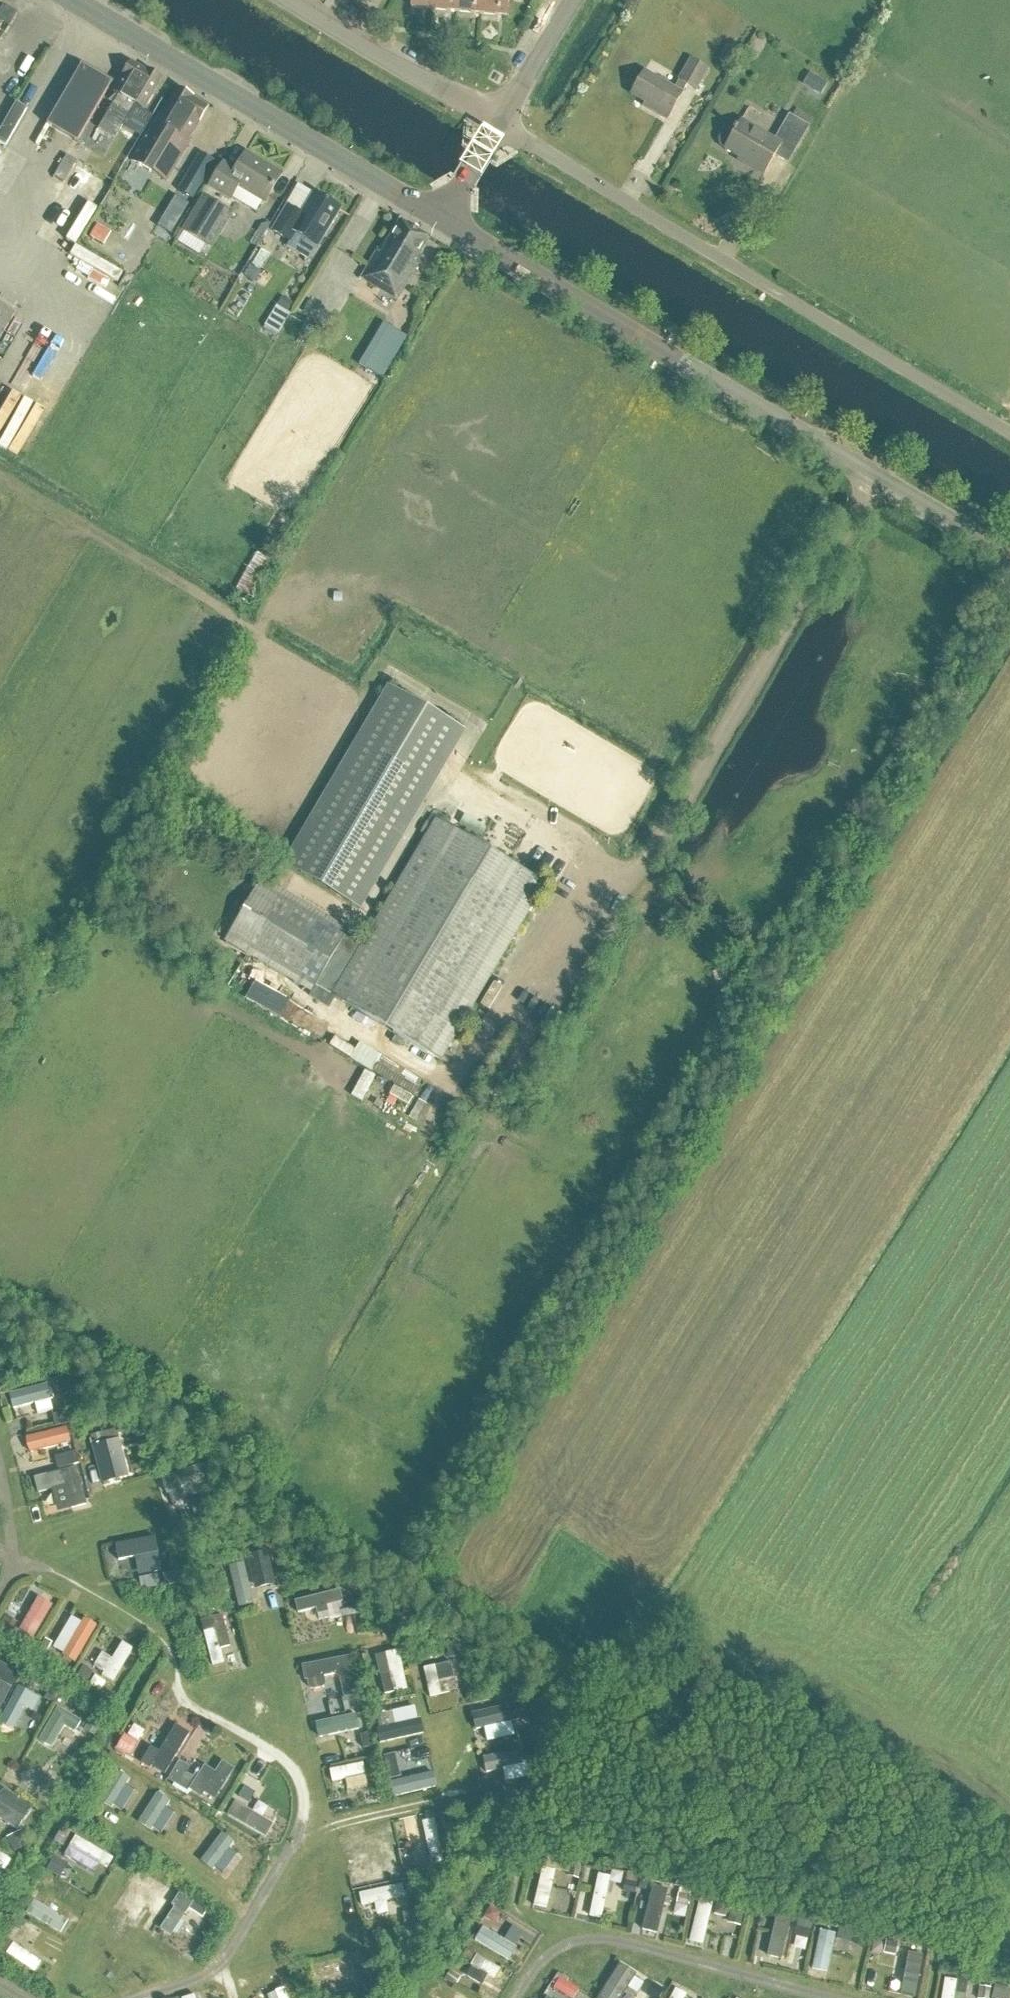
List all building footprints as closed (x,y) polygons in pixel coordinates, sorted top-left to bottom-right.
[(436,0),(412,0),(411,9),(436,11),(436,0)] [(461,0),(436,0),(436,11),(459,13),(461,0)] [(459,13),(483,15),(485,0),(461,0),(459,13)] [(483,15),(508,18),(510,0),(485,0),(483,15)] [(644,72),(631,95),(653,108),(651,111),(667,121),(682,94),(687,85),(696,91),(708,70),(691,60),(679,81),(674,90),(644,72)] [(81,65),(46,126),(77,144),(112,83),(81,65)] [(145,74),(130,65),(122,78),(112,94),(116,96),(96,129),(113,139),(133,107),(142,112),(160,82),(145,73),(145,74)] [(819,76),(812,89),(821,94),(828,82),(819,76)] [(160,118),(157,116),(130,162),(166,184),(189,145),(186,144),(198,124),(198,125),(207,110),(191,101),(191,100),(176,91),(160,118)] [(740,122),(733,135),(726,131),(721,133),(718,139),(719,146),(724,150),(738,158),(736,161),(763,176),(774,157),(787,165),(809,127),(788,115),(773,141),(740,122)] [(66,154),(54,175),(63,181),(75,160),(66,154)] [(280,176),(245,154),(234,172),(222,165),(207,189),(229,203),(237,189),(263,205),(280,176)] [(89,195),(107,178),(91,162),(74,178),(89,195)] [(188,173),(178,191),(192,200),(203,182),(188,173)] [(339,211),(313,195),(300,216),(286,208),(271,234),(288,244),(293,235),(316,249),(339,211)] [(188,206),(174,198),(167,211),(181,218),(188,206)] [(201,198),(182,234),(209,249),(228,213),(201,198)] [(111,219),(113,215),(96,207),(75,250),(97,261),(116,222),(111,219)] [(428,240),(399,222),(380,252),(378,251),(360,281),(395,302),(418,265),(415,263),(428,240)] [(196,299),(193,314),(205,316),(208,302),(196,299)] [(0,307),(0,337),(13,315),(0,307)] [(256,553),(236,589),(251,598),(272,561),(256,553)] [(390,685),(285,859),(361,905),(466,731),(390,685)] [(490,848),(498,833),(472,817),(463,831),(490,848)] [(360,947),(343,937),(347,929),(261,878),(224,941),(311,993),(309,996),(330,1009),(335,1000),(439,1062),(544,885),(435,821),(432,825),(426,836),(360,947)] [(426,821),(420,832),(426,836),(432,825),(426,821)] [(310,1011),(259,980),(248,996),(300,1028),(310,1011)] [(359,1044),(350,1059),(413,1096),(422,1081),(359,1044)] [(392,1094),(325,1054),(317,1067),(339,1080),(343,1074),(355,1081),(343,1102),(375,1121),(392,1094)] [(49,1386),(9,1395),(12,1411),(53,1401),(49,1386)] [(67,1429),(25,1439),(29,1454),(70,1444),(67,1429)] [(118,1440),(91,1448),(102,1486),(128,1478),(118,1440)] [(76,1467),(33,1478),(37,1494),(51,1490),(56,1512),(85,1505),(76,1467)] [(201,1467),(160,1481),(166,1497),(168,1496),(171,1505),(201,1495),(198,1486),(206,1483),(201,1467)] [(205,1502),(191,1505),(194,1517),(208,1514),(205,1502)] [(155,1538),(115,1547),(119,1563),(135,1560),(138,1578),(162,1573),(155,1538)] [(247,1557),(255,1592),(275,1587),(267,1553),(247,1557)] [(229,1567),(238,1609),(253,1606),(244,1564),(229,1567)] [(174,1573),(162,1575),(164,1585),(176,1583),(174,1573)] [(295,1603),(298,1615),(316,1610),(319,1623),(357,1613),(354,1601),(342,1604),(339,1592),(339,1591),(295,1603)] [(39,1599),(17,1636),(31,1644),(53,1608),(39,1599)] [(0,1622),(0,1625),(10,1631),(16,1621),(5,1614),(0,1622)] [(222,1617),(200,1623),(212,1669),(224,1666),(220,1651),(230,1649),(222,1617)] [(84,1621),(62,1658),(75,1666),(97,1629),(84,1621)] [(44,1640),(38,1651),(45,1655),(51,1644),(44,1640)] [(122,1644),(102,1677),(113,1684),(133,1650),(122,1644)] [(398,1652),(374,1658),(384,1698),(408,1692),(398,1652)] [(301,1665),(304,1681),(306,1680),(308,1687),(310,1689),(313,1689),(322,1688),(324,1686),(325,1683),(324,1677),(335,1675),(340,1679),(344,1698),(342,1698),(345,1711),(358,1709),(356,1696),(358,1695),(351,1656),(301,1665)] [(0,1666),(0,1712),(19,1676),(0,1666)] [(435,1667),(423,1670),(430,1700),(442,1697),(435,1667)] [(12,1732),(25,1710),(32,1715),(40,1701),(18,1688),(0,1719),(0,1725),(12,1732)] [(50,1688),(44,1699),(55,1705),(61,1694),(50,1688)] [(378,1692),(368,1694),(370,1702),(380,1700),(378,1692)] [(307,1698),(308,1712),(322,1711),(321,1697),(307,1698)] [(516,1706),(471,1716),(475,1733),(519,1723),(516,1706)] [(37,1743),(51,1751),(64,1729),(75,1735),(82,1723),(57,1709),(37,1743)] [(92,1715),(83,1731),(94,1738),(104,1722),(92,1715)] [(357,1717),(315,1725),(318,1740),(360,1732),(357,1717)] [(419,1721),(376,1731),(380,1747),(423,1737),(419,1721)] [(152,1768),(165,1775),(189,1736),(174,1727),(159,1753),(151,1749),(141,1766),(150,1772),(152,1768)] [(530,1730),(517,1733),(520,1745),(533,1742),(530,1730)] [(370,1735),(360,1736),(362,1749),(372,1748),(370,1735)] [(522,1752),(482,1759),(485,1775),(525,1767),(522,1752)] [(397,1762),(395,1753),(383,1756),(385,1765),(397,1762)] [(204,1794),(215,1800),(234,1769),(222,1761),(215,1772),(204,1766),(189,1790),(201,1798),(204,1794)] [(266,1762),(261,1770),(272,1778),(278,1769),(266,1762)] [(368,1790),(363,1765),(329,1771),(332,1784),(345,1781),(348,1794),(368,1790)] [(98,1803),(112,1811),(114,1807),(123,1813),(135,1793),(126,1787),(131,1780),(117,1772),(98,1803)] [(434,1773),(389,1783),(393,1799),(437,1789),(434,1773)] [(17,1832),(31,1809),(0,1790),(0,1822),(17,1832)] [(157,1795),(138,1825),(151,1833),(153,1829),(161,1835),(174,1815),(165,1810),(170,1803),(157,1795)] [(227,1818),(264,1841),(273,1826),(235,1804),(227,1818)] [(434,1821),(422,1824),(432,1866),(444,1864),(434,1821)] [(20,1831),(6,1838),(13,1852),(27,1846),(20,1831)] [(222,1835),(201,1864),(212,1873),(215,1870),(223,1876),(237,1857),(229,1851),(234,1844),(222,1835)] [(113,1859),(75,1838),(64,1858),(102,1879),(113,1859)] [(4,1871),(10,1860),(0,1855),(0,1870),(4,1871)] [(543,1870),(533,1908),(546,1911),(556,1873),(543,1870)] [(113,1911),(137,1925),(157,1888),(136,1875),(113,1911)] [(598,1876),(589,1919),(602,1921),(611,1879),(598,1876)] [(625,1878),(623,1889),(634,1891),(637,1880),(625,1878)] [(359,1895),(362,1909),(405,1899),(402,1885),(359,1895)] [(653,1888),(642,1932),(657,1936),(668,1892),(653,1888)] [(162,1890),(154,1902),(164,1908),(172,1897),(162,1890)] [(678,1893),(676,1904),(689,1906),(691,1896),(678,1893)] [(160,1931),(171,1938),(189,1911),(193,1904),(180,1895),(172,1908),(174,1909),(160,1931)] [(560,1896),(554,1923),(566,1925),(572,1898),(560,1896)] [(32,1901),(24,1916),(60,1936),(68,1921),(32,1901)] [(699,1901),(689,1943),(703,1947),(713,1904),(699,1901)] [(207,1914),(193,1904),(189,1911),(202,1921),(207,1914)] [(19,1919),(14,1927),(21,1932),(26,1924),(19,1919)] [(774,1919),(764,1958),(779,1962),(789,1923),(774,1919)] [(797,1919),(793,1937),(808,1940),(812,1922),(797,1919)] [(474,1943),(509,1963),(517,1950),(482,1929),(474,1943)] [(810,1972),(825,1975),(835,1935),(819,1932),(810,1972)] [(857,1932),(850,1943),(861,1950),(868,1939),(857,1932)] [(13,1944),(6,1956),(33,1974),(41,1963),(13,1944)] [(884,1945),(882,1953),(895,1956),(897,1948),(884,1945)] [(921,1957),(907,1955),(899,1997),(913,1997),(921,1957)] [(471,1967),(495,1982),(501,1972),(477,1957),(471,1967)] [(316,1970),(321,1984),(350,1975),(345,1961),(316,1970)] [(637,1977),(621,1967),(601,1997),(623,1997),(637,1977)] [(447,1969),(440,1979),(454,1988),(461,1979),(447,1969)] [(887,1970),(871,1970),(870,1997),(886,1997),(887,1970)] [(568,1997),(573,1997),(578,1991),(559,1979),(553,1988),(568,1997)] [(431,1980),(424,1990),(434,1997),(441,1986),(431,1980)] [(940,1997),(953,1997),(955,1983),(942,1981),(940,1997)] [(646,1997),(648,1997),(661,1997),(663,1994),(652,1987),(646,1997)] [(976,1997),(988,1997),(989,1988),(978,1987),(976,1997)]
